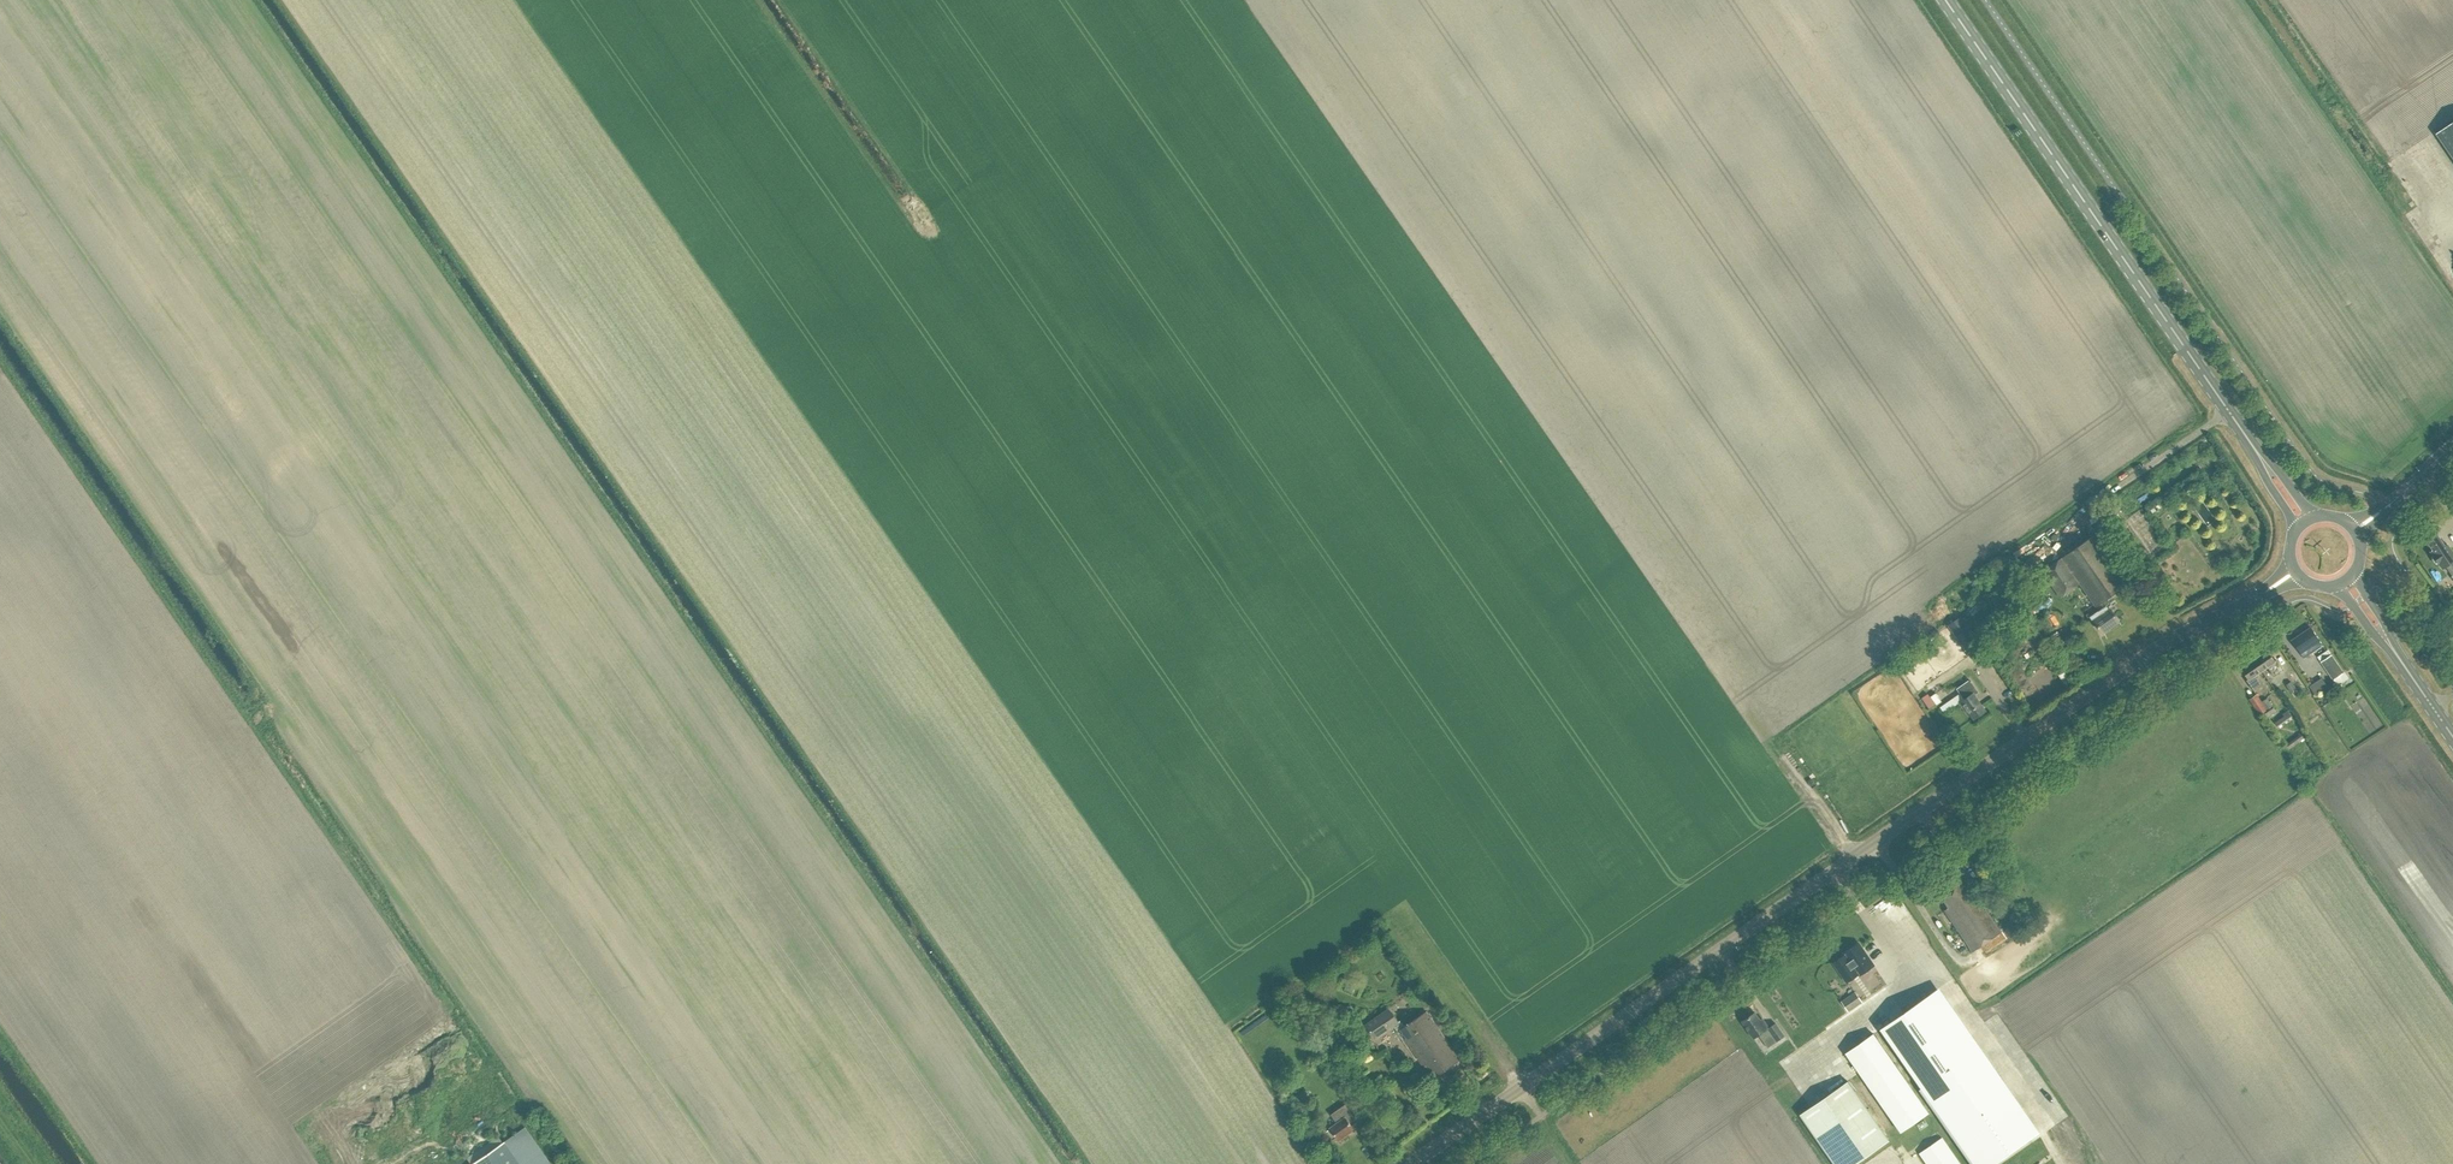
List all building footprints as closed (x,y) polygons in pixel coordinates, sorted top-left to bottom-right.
[(2436,133),(2452,158),(2452,121),(2436,133)] [(2201,521),(2210,517),(2201,498),(2192,502),(2201,521)] [(2121,623),(2110,608),(2113,607),(2107,599),(2129,583),(2095,534),(2042,571),(2060,597),(2080,583),(2096,607),(2097,606),(2102,614),(2094,620),(2103,633),(2109,628),(2111,630),(2121,623)] [(2427,541),(2435,552),(2432,554),(2433,555),(2433,558),(2435,562),(2438,562),(2443,569),(2446,566),(2452,576),(2452,578),(2452,552),(2450,548),(2447,544),(2445,545),(2440,538),(2437,534),(2435,535),(2433,535),(2429,538),(2429,540),(2427,541)] [(2440,538),(2445,545),(2447,544),(2450,548),(2452,545),(2452,544),(2445,534),(2440,538)] [(1957,598),(1962,595),(1956,586),(1951,589),(1957,598)] [(2040,621),(2047,632),(2054,628),(2047,616),(2040,621)] [(1954,637),(1969,658),(1983,648),(1968,626),(1954,637)] [(2292,640),(2304,658),(2323,645),(2320,641),(2320,640),(2311,627),(2292,640)] [(2255,660),(2262,671),(2267,667),(2274,676),(2283,670),(2276,659),(2275,660),(2268,651),(2255,660)] [(2343,672),(2331,654),(2321,661),(2333,679),(2338,686),(2349,678),(2344,672),(2343,672)] [(2246,680),(2254,690),(2263,683),(2257,674),(2262,671),(2255,660),(2241,669),(2248,679),(2246,680)] [(1969,712),(1974,719),(1986,711),(1975,694),(1978,692),(1970,680),(1957,689),(1964,699),(1959,702),(1967,713),(1969,712)] [(2284,686),(2290,694),(2296,691),(2290,682),(2284,686)] [(1935,693),(1930,696),(1936,705),(1941,701),(1935,693)] [(2273,705),(2268,697),(2263,701),(2257,694),(2250,699),(2260,714),(2273,705)] [(2277,712),(2273,706),(2265,712),(2269,717),(2277,712)] [(2284,715),(2275,722),(2278,726),(2292,716),(2288,710),(2283,713),(2284,715)] [(2286,745),(2289,749),(2305,737),(2302,733),(2286,745)] [(2001,932),(1980,901),(1978,903),(1973,894),(1970,897),(1959,881),(1940,894),(1949,907),(1944,910),(1972,952),(2001,932)] [(1874,965),(1858,942),(1844,952),(1846,954),(1834,962),(1847,982),(1859,973),(1860,975),(1874,965)] [(1842,987),(1846,993),(1853,988),(1849,982),(1842,987)] [(1347,984),(1345,990),(1354,994),(1356,988),(1347,984)] [(1881,1029),(1975,1163),(1993,1163),(2039,1132),(1939,988),(1881,1029)] [(1841,1000),(1848,1011),(1863,1001),(1855,990),(1841,1000)] [(1750,998),(1744,1002),(1751,1012),(1757,1008),(1750,998)] [(1390,1009),(1364,1027),(1375,1042),(1401,1025),(1390,1009)] [(1427,1065),(1435,1077),(1460,1060),(1427,1011),(1398,1031),(1417,1059),(1418,1058),(1425,1067),(1427,1065)] [(1763,1018),(1760,1020),(1755,1012),(1742,1021),(1754,1038),(1759,1034),(1768,1047),(1785,1036),(1776,1023),(1769,1027),(1763,1018)] [(1901,1132),(1929,1112),(1874,1033),(1846,1053),(1901,1132)] [(1393,1057),(1398,1064),(1407,1058),(1402,1050),(1393,1057)] [(1834,1063),(1826,1069),(1831,1075),(1839,1069),(1834,1063)] [(1850,1082),(1800,1116),(1833,1163),(1862,1163),(1892,1144),(1850,1082)] [(1311,1096),(1306,1089),(1294,1097),(1299,1104),(1311,1096)] [(1331,1128),(1339,1139),(1354,1128),(1350,1122),(1356,1118),(1346,1104),(1331,1114),(1338,1123),(1331,1128)] [(524,1127),(472,1163),(550,1163),(524,1127)] [(1920,1153),(1928,1163),(1960,1163),(1942,1138),(1920,1153)]
